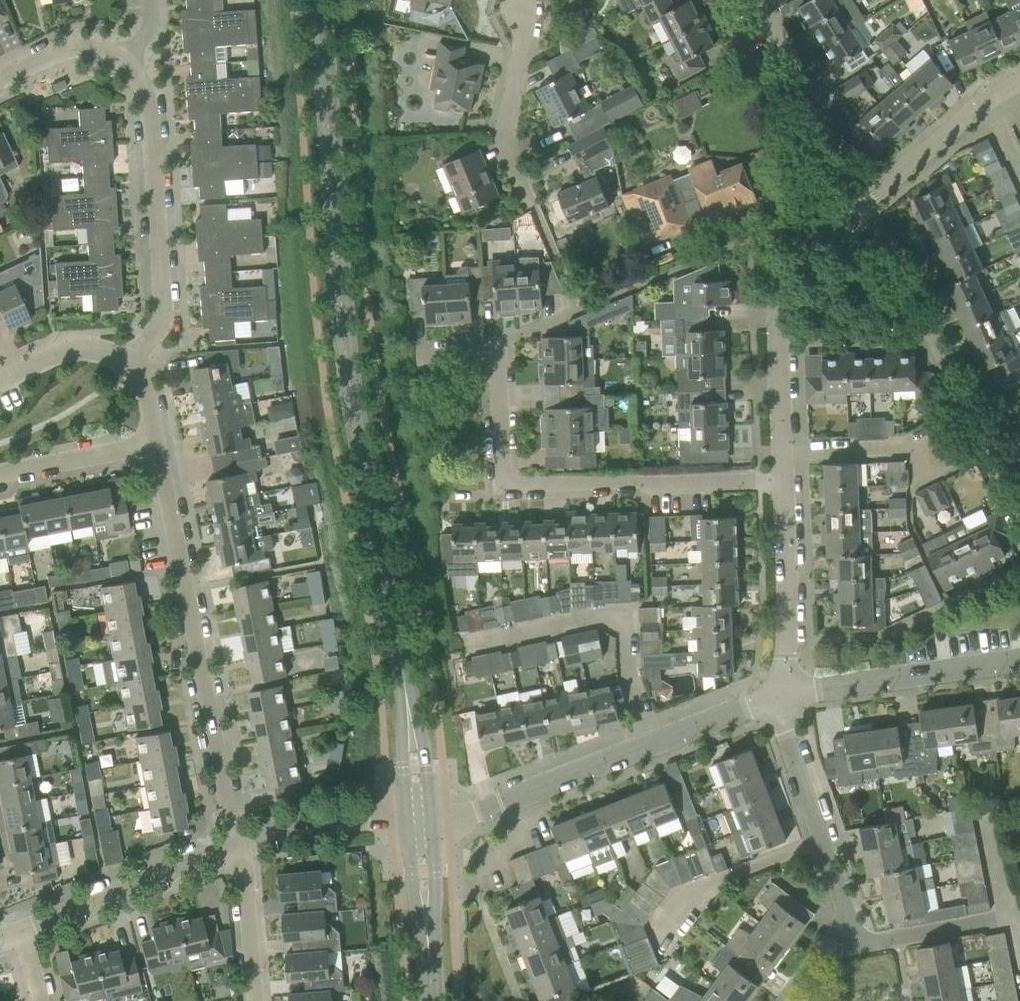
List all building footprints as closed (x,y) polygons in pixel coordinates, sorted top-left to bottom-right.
[(182,18),(183,31),(256,26),(255,9),(213,12),(213,0),(187,0),(188,9),(182,10),(182,18)] [(411,9),(412,10),(412,9),(425,12),(428,0),(450,6),(452,0),(413,0),(411,9)] [(705,18),(702,12),(697,14),(690,0),(675,8),(670,0),(653,0),(642,6),(651,24),(660,19),(670,39),(707,21),(705,18)] [(853,1),(853,0),(810,0),(799,7),(806,19),(801,22),(806,30),(853,1)] [(1011,12),(1014,18),(1019,30),(1019,0),(1006,0),(1011,12)] [(823,47),(863,21),(865,20),(853,1),(806,30),(811,39),(816,36),(823,47)] [(1004,51),(990,22),(986,12),(965,21),(970,31),(984,61),(1004,51)] [(1014,18),(1011,12),(990,22),(1004,51),(1019,44),(1019,31),(1014,18)] [(712,30),(707,21),(670,39),(677,52),(669,57),(672,64),(680,79),(705,66),(699,54),(714,46),(707,32),(712,30)] [(863,49),(871,43),(870,42),(870,41),(870,40),(870,39),(871,38),(872,37),(874,37),(863,21),(823,47),(831,58),(826,61),(831,70),(863,50),(863,49)] [(895,40),(903,34),(906,31),(900,23),(896,26),(894,23),(875,40),(884,50),(889,45),(895,40)] [(585,25),(564,36),(565,37),(571,50),(599,35),(595,28),(585,25)] [(258,43),(256,26),(183,31),(185,53),(190,52),(191,64),(217,63),(216,46),(258,43)] [(984,61),(970,31),(948,41),(962,71),(984,61)] [(906,53),(895,40),(889,45),(900,58),(906,53)] [(478,93),(484,64),(463,60),(466,47),(446,43),(440,42),(430,89),(437,90),(434,108),(448,111),(449,107),(451,107),(470,111),(474,92),(478,93)] [(900,58),(889,45),(884,50),(895,63),(900,58)] [(570,73),(580,68),(571,50),(547,62),(556,80),(536,90),(555,127),(573,118),(589,110),(570,73)] [(953,84),(940,69),(932,60),(914,75),(938,103),(946,97),(942,93),(953,84)] [(218,79),(217,63),(191,64),(192,77),(186,77),(188,98),(261,93),(260,76),(218,79)] [(938,103),(914,75),(905,83),(889,64),(881,70),(882,72),(887,79),(897,90),(918,114),(928,106),(931,110),(938,103)] [(874,83),(865,69),(858,74),(866,87),(866,88),(874,83)] [(866,87),(858,74),(840,86),(848,100),(866,88),(866,87)] [(602,103),(611,122),(642,106),(633,87),(602,103)] [(918,114),(897,90),(879,105),(903,133),(911,127),(907,123),(918,114)] [(262,110),(261,93),(188,98),(189,120),(195,119),(196,131),(222,130),(220,113),(262,110)] [(903,133),(879,105),(854,126),(869,145),(877,138),(882,144),(893,135),(896,139),(903,133)] [(103,107),(78,109),(79,126),(37,129),(38,146),(47,145),(112,141),(110,120),(104,120),(103,107)] [(614,164),(613,145),(604,127),(587,136),(569,145),(578,163),(586,181),(557,193),(570,223),(588,215),(610,206),(593,168),(602,165),(614,164)] [(223,146),(222,130),(196,131),(197,144),(191,144),(192,165),(258,161),(256,144),(223,146)] [(11,150),(2,132),(0,133),(0,174),(18,166),(11,150)] [(988,139),(972,146),(975,154),(992,146),(988,139)] [(113,162),(112,141),(47,145),(48,162),(81,160),(82,177),(108,175),(107,163),(113,162)] [(479,151),(460,159),(445,165),(464,211),(498,197),(479,151)] [(1002,168),(998,160),(984,166),(987,174),(1002,168)] [(258,161),(192,165),(194,187),(200,186),(201,199),(226,197),(243,196),(242,179),(259,178),(258,161)] [(710,162),(691,170),(693,173),(673,181),(671,174),(622,195),(643,246),(654,242),(692,226),(690,223),(707,216),(709,220),(756,201),(742,165),(715,176),(710,162)] [(955,206),(945,186),(952,183),(948,173),(926,184),(930,192),(914,199),(920,212),(915,214),(920,223),(955,206)] [(109,187),(108,175),(82,177),(84,193),(42,196),(43,213),(51,213),(116,208),(115,187),(109,187)] [(1018,201),(1014,194),(999,201),(1003,208),(1018,201)] [(1018,201),(1003,208),(1007,216),(1019,210),(1019,206),(1018,201)] [(196,219),(198,240),(263,235),(261,219),(228,221),(227,204),(201,205),(202,218),(196,219)] [(964,227),(955,206),(920,223),(924,231),(928,229),(934,241),(964,227)] [(118,230),(116,208),(51,213),(52,230),(86,227),(87,244),(113,242),(112,230),(118,230)] [(974,247),(964,227),(934,241),(940,253),(935,256),(939,264),(974,247)] [(493,229),(482,229),(483,242),(494,241),(493,229)] [(264,252),(263,235),(198,240),(199,261),(205,261),(206,273),(231,271),(230,255),(264,252)] [(114,254),(113,242),(87,244),(88,260),(55,263),(56,280),(121,275),(119,254),(114,254)] [(984,269),(974,247),(939,264),(943,273),(948,271),(953,282),(954,283),(975,273),(976,273),(984,269)] [(41,268),(29,273),(24,261),(0,272),(0,322),(3,320),(7,329),(15,325),(16,327),(30,321),(26,312),(43,303),(41,268)] [(565,293),(551,261),(516,264),(516,272),(519,311),(542,309),(542,294),(565,293)] [(519,311),(516,272),(516,264),(480,266),(483,299),(495,298),(496,312),(500,312),(500,316),(516,315),(516,311),(519,311)] [(483,299),(480,266),(468,267),(468,266),(460,266),(457,271),(457,274),(445,275),(446,284),(449,323),(472,322),(471,300),(483,299)] [(659,306),(659,320),(674,319),(708,318),(707,305),(731,304),(730,281),(718,281),(717,269),(712,266),(676,281),(675,282),(679,281),(680,305),(659,306)] [(232,288),(231,271),(206,273),(206,285),(201,286),(202,307),(267,302),(266,285),(232,288)] [(985,293),(976,273),(975,273),(954,283),(953,282),(944,286),(950,299),(946,301),(950,310),(985,293)] [(122,297),(121,275),(56,280),(57,297),(91,294),(92,312),(117,310),(116,297),(122,297)] [(449,323),(446,284),(432,285),(431,278),(409,279),(411,311),(424,311),(425,325),(449,323)] [(995,314),(985,293),(950,310),(954,319),(959,317),(964,329),(995,314)] [(267,302),(202,307),(204,328),(209,328),(210,341),(217,340),(217,345),(217,346),(236,345),(236,343),(236,339),(235,322),(268,320),(267,302)] [(969,351),(1014,331),(1016,329),(1006,308),(995,314),(964,329),(970,341),(965,343),(969,351)] [(590,359),(589,328),(598,324),(593,311),(569,321),(569,336),(543,337),(543,342),(539,342),(539,358),(543,358),(543,361),(590,359)] [(725,353),(724,330),(703,331),(702,319),(708,319),(708,318),(674,319),(676,354),(685,354),(725,353)] [(1018,345),(1019,344),(1014,331),(969,351),(973,360),(978,358),(984,371),(991,367),(997,378),(1008,373),(1019,367),(1019,350),(1018,345)] [(240,370),(240,361),(239,349),(205,351),(206,367),(194,369),(196,381),(192,382),(194,392),(232,385),(229,373),(236,371),(240,370)] [(933,373),(928,373),(928,372),(916,373),(915,357),(901,357),(901,351),(891,352),(893,390),(915,390),(915,398),(929,398),(929,393),(942,392),(933,373)] [(893,390),(891,352),(881,352),(882,358),(869,358),(870,391),(893,390)] [(726,377),(725,353),(685,354),(676,354),(677,391),(703,390),(702,378),(726,377)] [(847,392),(845,353),(835,354),(835,359),(822,360),(822,376),(805,377),(806,403),(825,402),(847,402),(847,392)] [(870,391),(869,358),(855,359),(854,353),(845,353),(847,392),(870,391)] [(283,375),(281,359),(269,360),(271,376),(275,376),(283,375)] [(592,395),(591,373),(590,359),(543,361),(544,365),(540,366),(540,381),(544,381),(544,384),(565,383),(566,396),(592,395)] [(284,389),(283,375),(275,376),(277,390),(284,389)] [(234,396),(232,385),(194,392),(196,401),(200,401),(202,412),(243,404),(241,395),(234,396)] [(703,403),(703,390),(677,391),(678,414),(687,413),(688,427),(728,425),(727,402),(703,403)] [(593,416),(592,408),(604,408),(604,394),(592,395),(566,396),(566,408),(545,409),(546,417),(542,417),(542,432),(593,430),(593,416)] [(74,405),(82,414),(93,405),(85,396),(74,405)] [(252,402),(243,404),(202,412),(205,423),(201,424),(203,434),(240,427),(255,424),(252,402)] [(894,420),(885,420),(886,436),(895,436),(894,420)] [(858,437),(857,421),(848,422),(849,437),(858,437)] [(1008,430),(1014,442),(1019,440),(1019,424),(1008,430)] [(729,449),(728,425),(688,427),(688,441),(679,441),(680,463),(705,462),(705,450),(729,449)] [(242,439),(240,427),(203,434),(204,444),(208,443),(211,455),(232,451),(234,463),(259,458),(262,458),(260,444),(251,446),(249,437),(242,439)] [(595,467),(594,447),(593,430),(542,432),(543,447),(547,447),(547,455),(562,455),(562,468),(595,467)] [(302,450),(300,436),(274,440),(276,454),(302,450)] [(257,481),(256,471),(261,470),(259,458),(234,463),(236,475),(207,480),(210,492),(206,493),(208,503),(245,495),(243,484),(257,481)] [(908,470),(905,470),(904,461),(888,462),(888,471),(886,471),(886,485),(908,484),(908,470)] [(858,487),(857,463),(824,464),(825,478),(820,478),(820,488),(858,487)] [(949,506),(939,483),(938,482),(926,488),(937,511),(949,506)] [(310,497),(307,484),(297,486),(299,500),(310,497)] [(122,491),(109,493),(108,487),(85,492),(92,524),(104,522),(107,535),(130,530),(122,491)] [(859,510),(858,487),(820,488),(820,498),(826,497),(826,511),(859,510)] [(937,511),(926,488),(914,493),(925,517),(937,511)] [(92,524),(85,492),(63,496),(69,529),(92,524)] [(274,512),(273,503),(260,505),(258,493),(245,495),(208,503),(210,513),(214,512),(216,523),(256,515),(274,512)] [(47,533),(41,501),(39,495),(17,499),(19,513),(20,513),(24,537),(25,537),(47,533)] [(69,529),(63,496),(41,501),(47,533),(69,529)] [(906,508),(906,499),(889,500),(889,508),(906,508)] [(0,510),(0,531),(4,549),(27,545),(25,537),(24,537),(20,513),(19,513),(18,506),(0,510)] [(311,526),(308,506),(297,507),(299,522),(292,523),(294,529),(311,526)] [(907,516),(906,508),(889,508),(890,517),(907,516)] [(872,509),(869,509),(859,510),(826,511),(827,524),(822,524),(822,534),(873,532),(872,509)] [(590,514),(591,514),(591,511),(567,511),(567,523),(568,523),(569,549),(570,549),(582,549),(582,552),(593,552),(593,548),(590,514)] [(638,550),(637,525),(644,524),(643,513),(637,513),(637,512),(613,513),(615,547),(627,547),(628,551),(638,550)] [(998,541),(1010,535),(999,512),(986,518),(990,526),(982,530),(980,526),(978,525),(967,530),(970,536),(986,571),(995,566),(993,561),(1005,555),(998,541)] [(613,513),(591,514),(590,514),(593,548),(605,548),(605,551),(616,551),(615,547),(613,513)] [(702,518),(702,514),(691,515),(692,540),(697,540),(702,540),(702,541),(736,539),(735,517),(702,518)] [(261,524),(258,525),(256,515),(216,523),(218,535),(214,535),(216,545),(253,538),(253,537),(263,535),(261,524)] [(544,520),(544,524),(545,524),(546,558),(570,557),(570,549),(569,549),(568,523),(567,523),(555,523),(555,520),(550,520),(544,520)] [(527,521),(521,521),(521,525),(523,559),(546,558),(545,524),(544,524),(532,524),(532,521),(527,521)] [(481,523),(475,523),(475,527),(476,527),(477,561),(478,561),(478,572),(501,571),(500,560),(499,526),(498,526),(498,525),(486,526),(486,522),(481,523)] [(504,522),(498,522),(498,525),(498,526),(499,526),(500,560),(523,559),(521,525),(509,525),(509,522),(504,522)] [(441,534),(442,561),(444,576),(446,576),(478,575),(478,572),(478,561),(477,561),(476,527),(475,527),(463,527),(463,523),(458,524),(452,524),(453,534),(441,534)] [(874,554),(873,532),(822,534),(822,543),(827,543),(828,557),(833,557),(833,556),(861,555),(869,554),(871,554),(874,554)] [(665,533),(650,534),(650,543),(666,542),(665,533)] [(963,575),(949,546),(944,534),(922,544),(936,573),(944,591),(953,586),(951,581),(963,575)] [(986,571),(970,536),(949,546),(963,575),(975,569),(978,575),(986,571)] [(256,550),(253,538),(216,545),(218,555),(222,554),(224,566),(232,565),(234,576),(267,570),(272,569),(270,557),(264,558),(263,548),(256,550)] [(916,546),(913,538),(897,545),(901,553),(916,546)] [(737,561),(736,539),(702,541),(702,540),(697,540),(698,551),(702,550),(703,562),(703,563),(737,561)] [(666,551),(666,542),(650,543),(650,551),(666,551)] [(916,546),(901,553),(905,562),(921,555),(916,546)] [(87,552),(90,564),(99,562),(97,550),(87,552)] [(871,554),(869,554),(861,555),(833,556),(833,557),(833,566),(838,566),(839,579),(871,578),(871,554)] [(126,560),(108,563),(109,566),(110,576),(128,573),(126,560)] [(738,583),(737,561),(703,563),(703,562),(698,562),(699,572),(703,572),(703,584),(738,583)] [(934,583),(925,565),(925,564),(910,572),(918,590),(934,583)] [(109,566),(100,567),(102,578),(111,577),(109,566)] [(102,578),(100,567),(92,569),(94,579),(102,578)] [(94,579),(92,569),(78,571),(80,582),(94,579)] [(307,572),(308,581),(311,596),(323,594),(320,570),(307,572)] [(80,582),(78,571),(64,573),(66,584),(80,582)] [(66,584),(64,573),(55,575),(57,585),(66,584)] [(57,585),(55,575),(47,576),(49,587),(57,585)] [(651,578),(652,586),(667,586),(667,577),(651,578)] [(839,592),(834,593),(835,603),(872,601),(872,589),(886,589),(886,577),(871,578),(839,579),(839,592)] [(268,580),(255,582),(235,586),(238,601),(235,602),(237,611),(272,605),(268,580)] [(640,599),(640,583),(631,584),(631,580),(616,581),(617,602),(632,602),(632,599),(640,599)] [(135,595),(132,581),(112,584),(100,587),(104,611),(140,605),(138,595),(135,595)] [(617,602),(616,581),(602,581),(601,585),(593,585),(594,606),(603,604),(603,603),(617,602)] [(585,582),(571,582),(572,611),(585,608),(594,606),(593,585),(585,585),(585,582)] [(739,605),(738,583),(703,584),(699,584),(699,594),(704,594),(704,605),(704,606),(731,605),(739,605)] [(942,601),(934,583),(918,590),(927,608),(942,601)] [(44,586),(35,588),(38,602),(47,600),(44,586)] [(668,594),(667,586),(652,586),(652,595),(668,594)] [(38,602),(35,588),(12,593),(13,597),(15,607),(28,604),(38,602)] [(13,597),(12,593),(11,589),(0,591),(0,610),(15,607),(13,597)] [(325,603),(323,594),(311,596),(312,606),(325,603)] [(560,610),(557,595),(548,596),(552,612),(560,610)] [(552,612),(548,596),(540,598),(544,613),(552,612)] [(511,604),(503,606),(506,621),(514,620),(515,623),(529,619),(525,598),(510,601),(511,604)] [(885,627),(884,600),(872,601),(835,603),(835,612),(840,612),(841,626),(857,625),(857,631),(878,630),(885,627)] [(142,614),(140,605),(104,611),(109,635),(141,629),(138,615),(142,614)] [(277,628),(272,605),(237,611),(239,621),(242,621),(245,634),(277,628)] [(488,606),(479,608),(484,629),(498,626),(498,623),(506,621),(503,606),(494,608),(494,605),(488,606)] [(732,628),(731,605),(704,606),(704,605),(692,606),(692,617),(697,616),(697,628),(697,629),(732,628)] [(484,629),(479,608),(465,611),(466,614),(457,616),(460,631),(468,630),(469,633),(484,629)] [(69,618),(68,610),(55,612),(57,621),(69,618)] [(17,613),(0,616),(0,658),(16,655),(11,633),(20,631),(17,613)] [(71,627),(69,618),(57,621),(58,629),(71,627)] [(337,642),(333,618),(320,619),(323,635),(324,644),(337,642)] [(658,631),(658,622),(643,623),(643,631),(658,631)] [(290,626),(277,628),(245,634),(248,648),(244,649),(246,659),(282,652),(294,649),(290,626)] [(733,651),(732,628),(697,629),(697,628),(693,629),(693,639),(698,639),(698,651),(698,652),(733,651)] [(144,643),(141,629),(109,635),(114,659),(149,652),(147,642),(144,643)] [(603,657),(597,630),(577,634),(583,661),(603,657)] [(659,639),(658,631),(643,631),(640,631),(640,640),(659,639)] [(583,661),(577,634),(561,637),(562,640),(555,642),(558,657),(565,656),(567,665),(583,661)] [(56,647),(54,638),(44,641),(45,649),(56,647)] [(558,657),(555,642),(547,644),(546,641),(532,644),(536,665),(538,665),(540,674),(554,671),(552,662),(550,662),(550,659),(558,657)] [(338,650),(337,642),(324,644),(325,652),(338,650)] [(536,665),(532,644),(517,647),(518,650),(510,652),(513,667),(522,665),(522,668),(536,665)] [(513,667),(510,652),(501,654),(501,651),(487,654),(491,674),(505,671),(505,669),(513,667)] [(733,674),(733,651),(698,652),(698,651),(694,651),(664,653),(664,654),(641,655),(641,678),(642,679),(660,678),(660,669),(663,668),(663,662),(674,661),(674,663),(699,663),(699,676),(733,674)] [(151,661),(149,652),(114,659),(118,682),(150,676),(148,662),(151,661)] [(286,676),(282,652),(246,659),(248,668),(251,668),(254,682),(286,676)] [(64,659),(66,668),(79,665),(77,657),(64,659)] [(476,675),(473,660),(464,662),(468,677),(476,675)] [(60,670),(59,661),(48,663),(50,672),(60,670)] [(80,674),(79,665),(66,668),(68,676),(80,674)] [(62,678),(60,670),(50,672),(51,680),(62,678)] [(153,690),(150,676),(118,682),(123,706),(158,699),(156,689),(153,690)] [(6,689),(18,686),(16,678),(4,680),(0,681),(0,705),(8,703),(6,689)] [(619,719),(615,699),(611,681),(600,684),(601,688),(589,690),(589,691),(596,724),(619,719)] [(282,685),(269,687),(250,691),(253,706),(250,707),(251,716),(287,710),(282,685)] [(589,691),(589,690),(588,686),(578,688),(579,693),(567,695),(573,729),(574,732),(581,731),(581,733),(597,730),(596,724),(589,691)] [(345,699),(344,690),(331,692),(333,701),(345,699)] [(567,695),(566,691),(555,693),(556,698),(544,700),(551,734),(573,729),(567,695)] [(544,700),(543,696),(533,698),(534,702),(522,705),(521,705),(528,739),(551,734),(544,700)] [(997,700),(999,712),(987,714),(993,750),(1014,748),(1014,735),(1019,734),(1019,696),(997,700)] [(160,708),(158,699),(123,706),(127,730),(160,724),(157,709),(160,708)] [(347,707),(345,699),(333,701),(334,709),(347,707)] [(0,705),(0,728),(2,728),(5,740),(24,736),(39,733),(37,721),(27,722),(25,723),(21,702),(21,701),(18,701),(18,700),(16,700),(17,701),(8,703),(0,705)] [(521,705),(522,705),(521,701),(511,703),(511,707),(500,710),(499,710),(506,743),(528,739),(521,705)] [(993,750),(987,714),(975,716),(973,703),(947,707),(952,743),(963,741),(967,741),(971,753),(993,750)] [(88,712),(86,704),(73,706),(75,715),(88,712)] [(499,710),(500,710),(499,705),(488,708),(489,712),(476,715),(483,748),(506,743),(499,710)] [(952,743),(947,707),(920,711),(924,735),(912,737),(917,773),(935,771),(936,746),(952,743)] [(291,733),(287,710),(251,716),(253,726),(256,725),(259,739),(291,733)] [(89,721),(88,712),(75,715),(77,723),(89,721)] [(61,729),(71,727),(70,718),(59,720),(61,729)] [(917,773),(912,737),(900,739),(898,726),(871,730),(876,764),(890,762),(896,776),(917,773)] [(167,730),(148,734),(135,737),(140,761),(175,754),(173,745),(170,745),(167,730)] [(876,764),(871,730),(845,734),(847,747),(834,749),(839,786),(859,783),(862,767),(876,764)] [(296,757),(291,733),(259,739),(262,753),(259,754),(261,763),(296,757)] [(24,753),(46,749),(44,738),(6,746),(8,758),(0,760),(0,783),(29,778),(24,753)] [(342,752),(344,743),(331,741),(330,750),(342,752)] [(717,762),(724,781),(726,785),(760,772),(751,749),(717,762)] [(341,760),(342,752),(330,750),(328,759),(341,760)] [(177,764),(175,754),(140,761),(144,785),(177,778),(174,765),(177,764)] [(301,781),(297,761),(296,757),(261,763),(262,773),(266,773),(268,787),(301,781)] [(97,761),(93,762),(84,763),(86,772),(99,769),(97,761)] [(69,769),(71,784),(73,793),(84,790),(82,782),(79,767),(69,769)] [(100,778),(99,769),(86,772),(88,780),(100,778)] [(768,794),(760,772),(726,785),(735,807),(768,794)] [(691,799),(682,776),(670,780),(679,803),(691,799)] [(29,778),(0,783),(0,807),(33,800),(29,778)] [(179,792),(177,778),(144,785),(149,808),(184,801),(182,792),(179,792)] [(678,815),(672,801),(665,783),(642,791),(655,824),(678,815)] [(85,799),(84,790),(73,793),(75,801),(85,799)] [(655,824),(642,791),(620,800),(632,833),(645,828),(649,838),(659,835),(655,824)] [(777,817),(768,794),(735,807),(723,812),(732,834),(777,817)] [(697,814),(691,799),(679,803),(688,826),(702,820),(699,813),(697,814)] [(33,800),(0,807),(0,830),(38,823),(33,800)] [(632,833),(620,800),(597,809),(616,858),(626,854),(620,838),(632,833)] [(186,811),(184,801),(149,808),(154,833),(186,826),(183,812),(186,811)] [(985,814),(984,804),(970,807),(972,817),(985,814)] [(889,807),(883,808),(886,823),(906,819),(903,809),(890,811),(889,808),(889,807)] [(972,817),(970,807),(945,812),(947,822),(972,817)] [(94,810),(95,819),(108,816),(106,808),(94,810)] [(616,858),(597,809),(575,818),(587,850),(594,867),(616,858)] [(109,825),(108,816),(95,819),(97,827),(109,825)] [(786,840),(777,817),(732,834),(740,857),(786,840)] [(593,864),(587,850),(575,818),(552,827),(558,841),(546,846),(556,870),(558,869),(568,865),(570,872),(593,864)] [(915,833),(912,818),(906,819),(886,823),(859,828),(864,852),(911,843),(910,834),(915,833)] [(92,835),(91,827),(89,819),(79,821),(82,837),(92,835)] [(711,843),(702,820),(688,826),(697,849),(706,846),(705,844),(711,843)] [(38,823),(0,830),(0,831),(4,853),(10,852),(10,851),(42,845),(38,823)] [(122,861),(116,830),(98,833),(104,864),(122,861)] [(951,835),(955,859),(979,854),(975,830),(951,835)] [(94,844),(92,835),(82,837),(83,846),(94,844)] [(54,843),(42,845),(10,851),(10,852),(14,874),(30,871),(33,883),(57,878),(55,866),(58,866),(54,843)] [(916,866),(913,853),(911,843),(864,852),(869,876),(881,874),(880,873),(905,869),(904,868),(916,866)] [(556,870),(546,846),(535,850),(545,874),(556,870)] [(716,870),(706,846),(697,849),(695,850),(704,875),(716,870)] [(545,874),(535,850),(524,854),(533,879),(545,874)] [(704,875),(695,850),(672,859),(682,883),(704,875)] [(533,879),(524,854),(509,860),(519,884),(533,879)] [(979,854),(955,859),(954,859),(958,883),(984,878),(979,854)] [(682,883),(672,859),(654,866),(671,888),(671,887),(682,883)] [(568,865),(558,869),(561,877),(571,873),(570,872),(568,865)] [(671,888),(654,866),(643,882),(664,897),(671,888)] [(932,877),(918,880),(916,866),(904,868),(905,869),(880,873),(881,874),(885,897),(920,890),(934,887),(932,877)] [(337,911),(336,892),(326,884),(322,884),(321,871),(279,874),(281,900),(305,898),(306,912),(306,913),(324,911),(324,912),(337,911)] [(925,912),(921,895),(920,890),(885,897),(890,921),(902,919),(904,927),(990,910),(984,878),(958,883),(961,897),(967,896),(969,905),(965,906),(965,904),(925,912)] [(549,919),(533,879),(519,884),(510,888),(517,905),(506,909),(511,922),(505,925),(508,934),(549,919)] [(664,897),(643,882),(637,891),(630,886),(629,887),(657,907),(664,897)] [(773,882),(761,898),(760,899),(768,911),(760,922),(789,944),(805,923),(795,915),(802,906),(814,915),(815,914),(773,882)] [(657,907),(629,887),(619,900),(611,894),(608,898),(618,906),(618,905),(625,910),(630,902),(650,916),(657,907)] [(650,916),(630,902),(625,910),(618,905),(618,906),(609,918),(614,921),(614,922),(644,926),(643,925),(650,916)] [(326,924),(324,912),(324,911),(306,913),(306,912),(282,914),(284,940),(308,938),(309,952),(309,953),(328,951),(328,952),(341,951),(339,932),(329,924),(326,924)] [(191,915),(176,919),(184,954),(188,970),(203,967),(201,962),(224,956),(218,931),(205,934),(201,917),(192,919),(191,915)] [(558,915),(549,919),(508,934),(512,944),(518,941),(524,954),(566,938),(566,937),(558,915)] [(184,954),(176,919),(158,923),(159,927),(151,929),(153,940),(140,943),(145,962),(146,969),(169,963),(168,958),(184,954)] [(648,938),(644,926),(614,922),(615,924),(625,948),(648,938)] [(773,966),(789,944),(760,922),(751,934),(739,928),(726,945),(756,968),(763,958),(773,966)] [(230,928),(218,931),(224,956),(232,954),(230,928)] [(1007,944),(1005,933),(985,936),(987,948),(1007,944)] [(572,935),(566,937),(566,938),(524,954),(529,967),(522,970),(526,979),(566,963),(575,961),(570,947),(575,944),(572,935)] [(652,948),(648,938),(625,948),(628,957),(652,948)] [(917,964),(919,973),(954,966),(949,942),(917,949),(920,963),(917,964)] [(756,968),(726,945),(712,963),(722,973),(713,985),(735,1000),(746,1000),(758,985),(748,977),(756,968)] [(108,948),(93,952),(101,987),(116,983),(117,989),(138,984),(131,958),(120,960),(118,950),(109,952),(108,948)] [(329,964),(328,952),(328,951),(309,953),(309,952),(285,954),(288,980),(311,978),(313,992),(331,991),(331,992),(344,990),(343,972),(333,963),(329,964)] [(93,952),(77,956),(78,960),(70,962),(72,973),(59,976),(65,1000),(68,1000),(88,996),(87,991),(101,987),(93,952)] [(526,979),(529,988),(536,986),(541,1000),(545,998),(546,1000),(574,1000),(576,998),(579,995),(566,963),(526,979)] [(959,990),(954,966),(919,973),(921,983),(924,982),(927,996),(959,990)] [(1014,979),(1012,968),(992,971),(994,983),(1014,979)] [(1016,991),(1014,979),(994,983),(997,995),(1016,991)] [(713,985),(704,997),(681,985),(670,1000),(672,1000),(735,1000),(713,985)] [(959,990),(927,996),(928,1000),(961,1000),(959,990)] [(331,992),(331,991),(313,992),(289,994),(289,1000),(332,1000),(331,992)]
